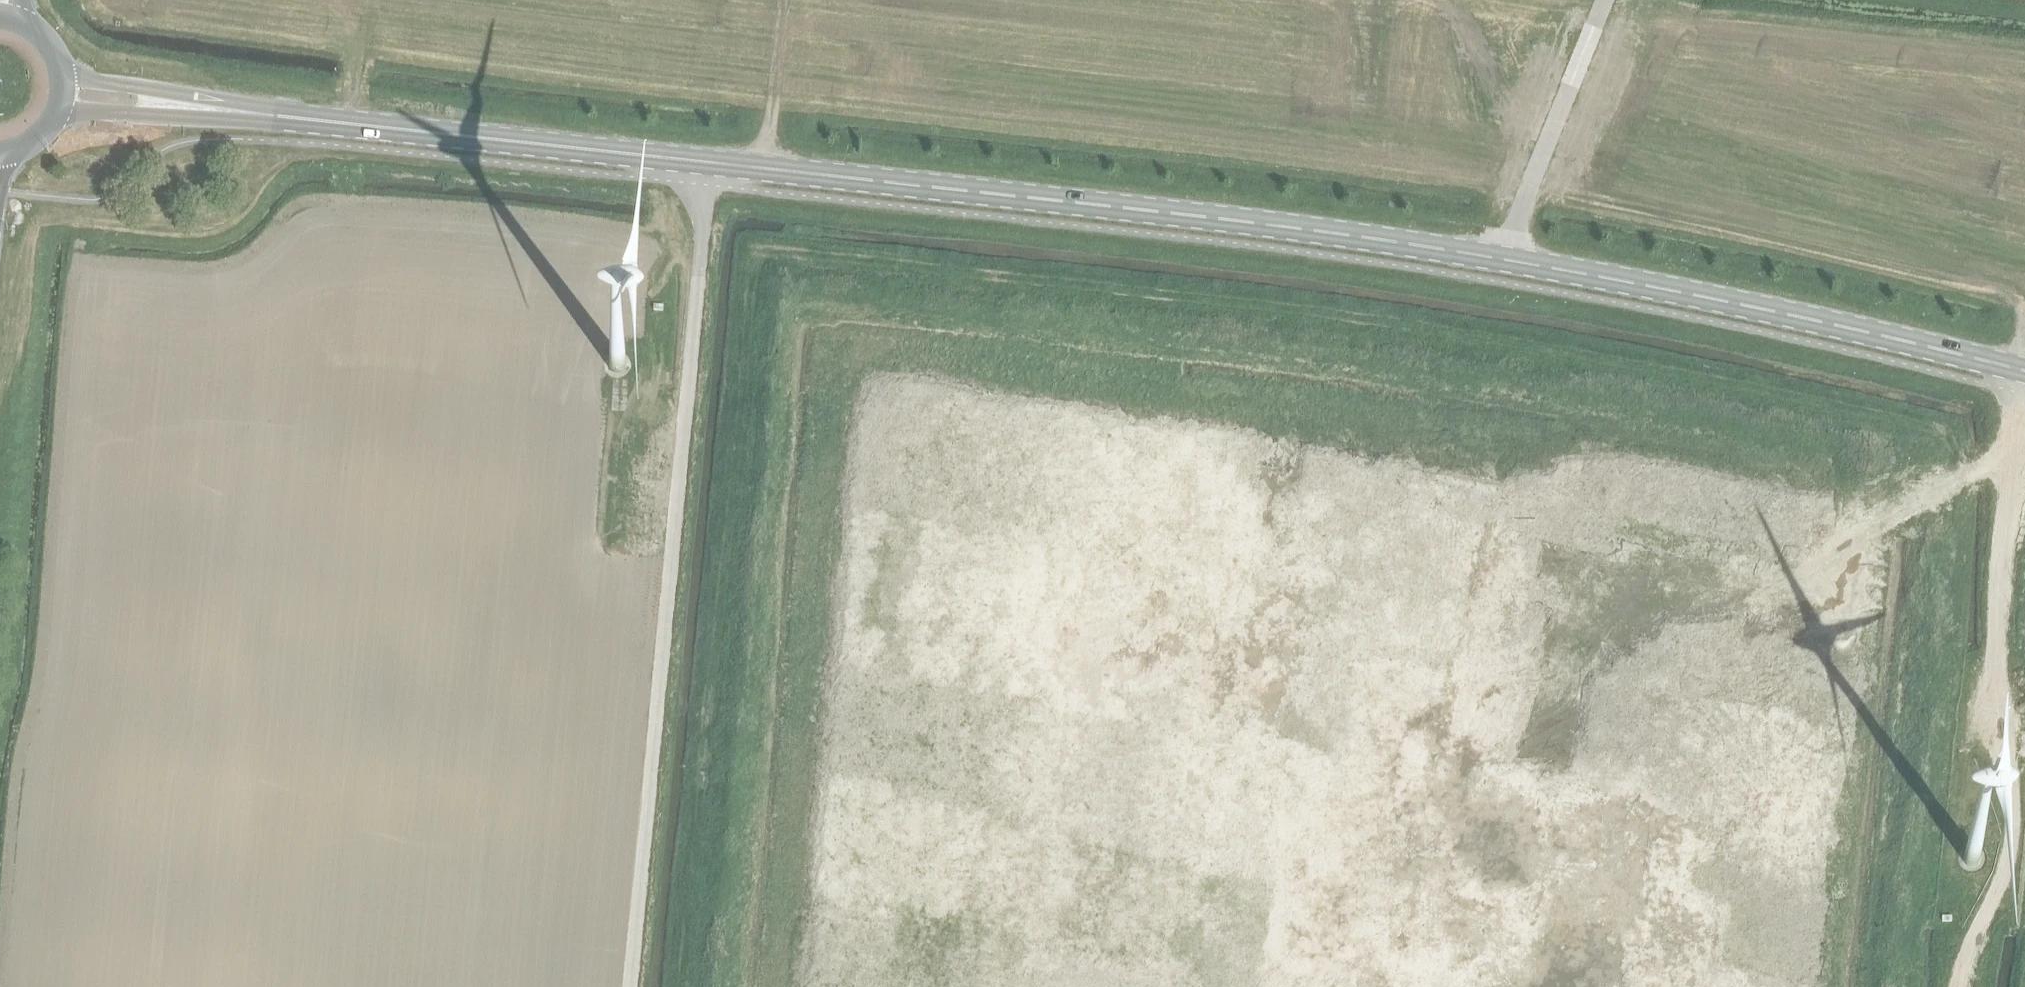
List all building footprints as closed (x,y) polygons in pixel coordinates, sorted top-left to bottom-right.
[(627,366),(627,365),(627,364),(626,364),(626,363),(626,362),(625,361),(625,360),(624,360),(624,359),(623,359),(623,358),(622,358),(621,358),(621,357),(620,357),(619,357),(618,357),(617,357),(616,357),(615,357),(614,358),(613,358),(612,359),(611,360),(610,361),(610,362),(609,363),(609,364),(609,365),(609,366),(609,367),(609,368),(609,369),(610,370),(610,371),(611,371),(611,372),(612,372),(612,373),(613,373),(614,374),(615,374),(616,375),(617,375),(618,375),(619,375),(620,374),(621,374),(622,374),(622,373),(623,373),(624,372),(625,371),(625,370),(626,370),(626,369),(626,368),(627,367),(627,366)] [(1981,859),(1981,858),(1981,857),(1980,857),(1980,856),(1980,855),(1980,854),(1979,854),(1979,853),(1978,853),(1978,852),(1977,852),(1977,851),(1976,851),(1975,851),(1975,850),(1974,850),(1973,850),(1972,850),(1971,850),(1970,850),(1969,850),(1968,851),(1967,851),(1966,852),(1965,853),(1965,854),(1964,854),(1964,855),(1964,856),(1963,856),(1963,857),(1963,858),(1963,859),(1963,860),(1963,861),(1964,861),(1964,862),(1964,863),(1965,864),(1966,865),(1967,866),(1968,866),(1968,867),(1969,867),(1970,867),(1971,867),(1972,867),(1973,867),(1974,867),(1975,867),(1976,867),(1976,866),(1977,866),(1977,865),(1978,865),(1978,864),(1979,864),(1979,863),(1980,863),(1980,862),(1980,861),(1981,860),(1981,859)]
